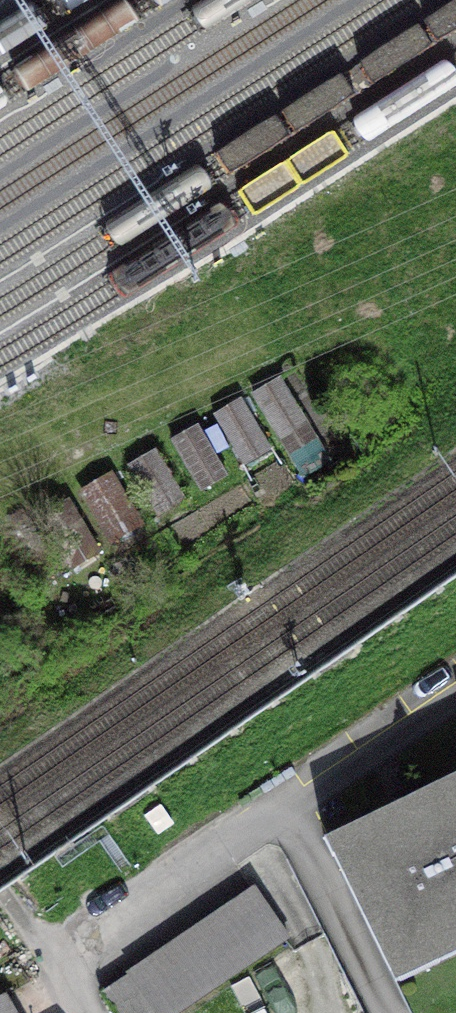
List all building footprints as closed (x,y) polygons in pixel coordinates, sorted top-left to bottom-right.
[(281,378),(253,395),(289,457),(317,440),(281,378)] [(215,416),(242,464),(271,448),(244,400),(215,416)] [(199,427),(172,442),(199,490),(226,475),(199,427)] [(157,451),(129,466),(156,516),(184,501),(157,451)] [(111,476),(83,495),(114,544),(143,525),(111,476)] [(69,501),(42,518),(73,569),(100,552),(69,501)] [(333,842),(401,986),(455,959),(455,783),(411,805),(333,842)] [(257,892),(127,983),(148,1012),(192,1012),(292,943),(257,892)] [(0,1002),(0,1012),(17,1012),(8,998),(0,1002)]
